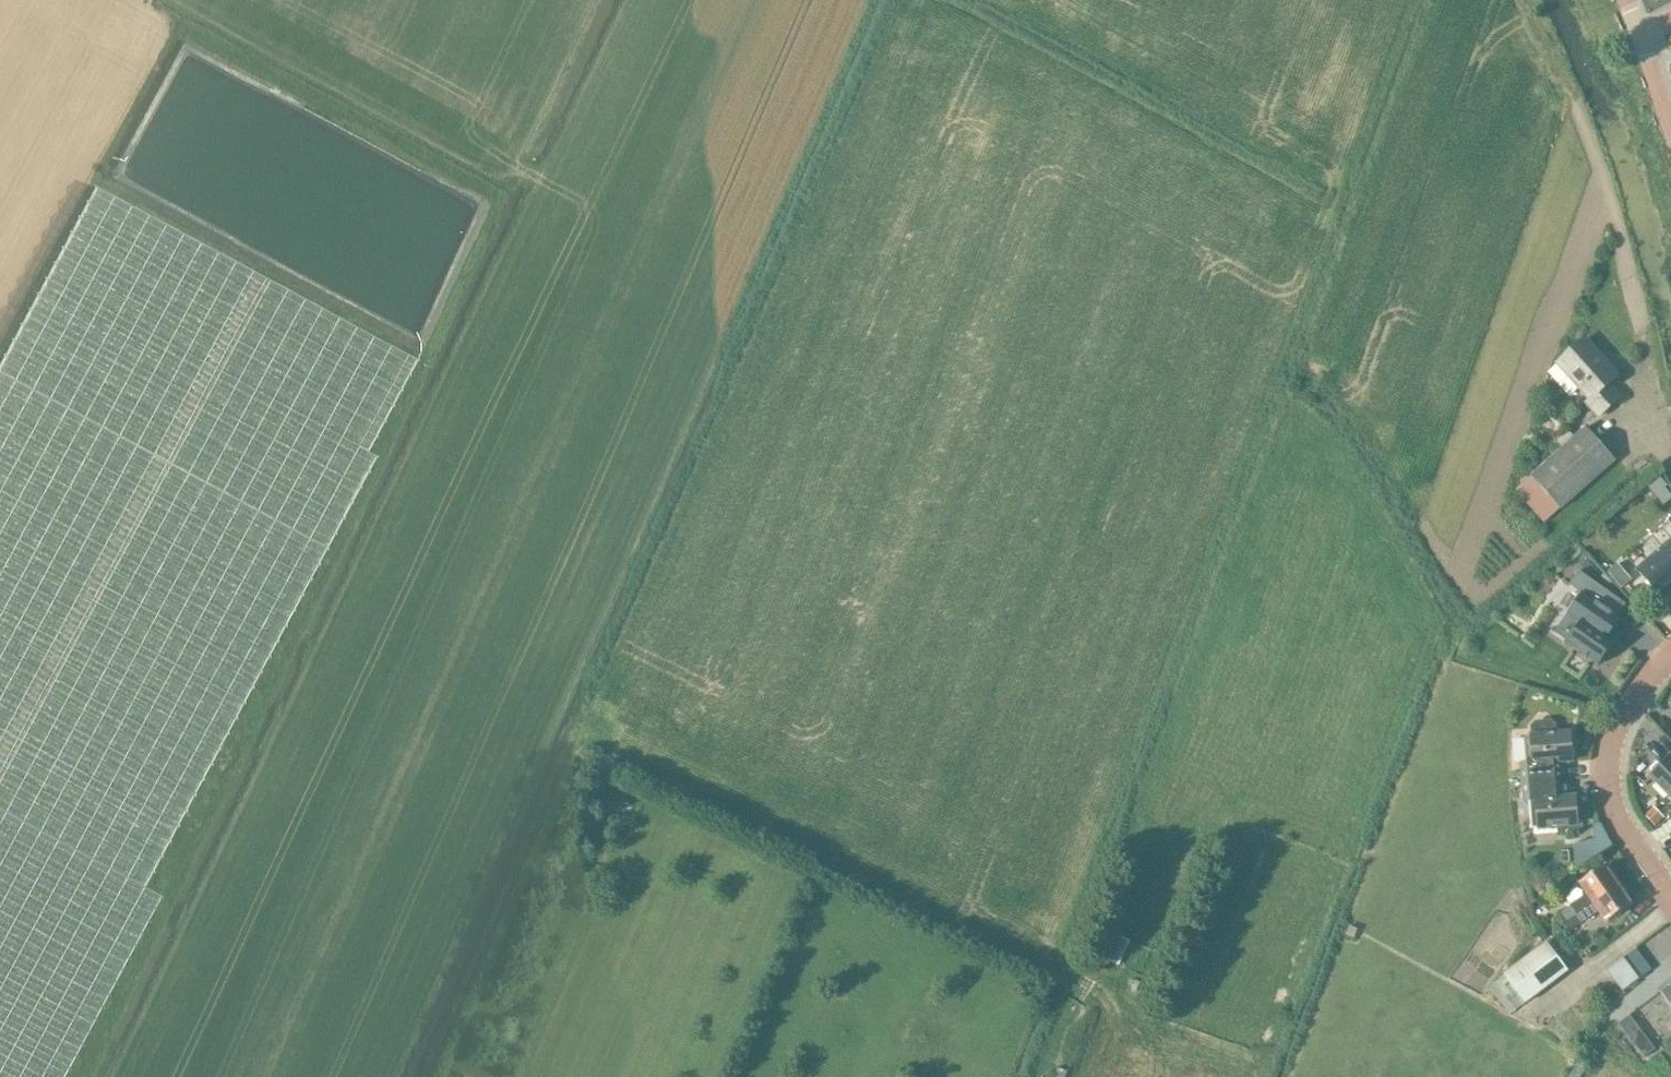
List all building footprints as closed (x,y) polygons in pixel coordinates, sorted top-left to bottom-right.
[(163,897),(160,895),(168,881),(154,872),(377,456),(371,452),(421,359),(97,185),(0,367),(0,1076),(67,1076),(163,897)] [(1621,395),(1610,382),(1619,373),(1587,336),(1558,361),(1591,398),(1586,401),(1598,415),(1621,395)] [(1535,475),(1517,491),(1546,522),(1563,506),(1615,458),(1587,427),(1575,438),(1567,429),(1556,441),(1563,449),(1535,475)] [(1670,589),(1670,540),(1637,570),(1662,597),(1670,589)] [(1568,642),(1566,644),(1578,652),(1577,653),(1578,653),(1579,652),(1586,657),(1585,658),(1586,659),(1586,658),(1598,666),(1600,664),(1616,641),(1609,637),(1621,620),(1617,617),(1625,605),(1578,571),(1569,585),(1581,594),(1575,603),(1567,615),(1580,624),(1568,642)] [(1556,732),(1555,726),(1550,720),(1534,721),(1530,727),(1530,734),(1524,735),(1527,762),(1519,763),(1521,781),(1556,778),(1555,760),(1571,759),(1568,731),(1556,732)] [(1670,757),(1650,777),(1670,799),(1670,757)] [(1576,823),(1573,794),(1558,796),(1556,778),(1521,781),(1523,801),(1530,800),(1533,827),(1576,823)] [(1653,808),(1644,816),(1656,829),(1665,820),(1653,808)] [(1621,881),(1607,862),(1582,879),(1589,890),(1571,903),(1572,905),(1559,914),(1564,922),(1577,912),(1621,881)] [(1577,912),(1564,922),(1566,924),(1562,927),(1567,933),(1583,921),(1602,908),(1610,919),(1635,901),(1621,881),(1577,912)] [(1494,982),(1515,1011),(1567,971),(1546,943),(1494,982)] [(1651,969),(1636,951),(1624,960),(1640,979),(1641,979),(1641,978),(1651,969)] [(1640,979),(1624,960),(1609,972),(1625,992),(1640,979)] [(1661,989),(1670,1002),(1670,982),(1661,989)] [(1648,1040),(1638,1048),(1644,1057),(1655,1049),(1648,1040)]
